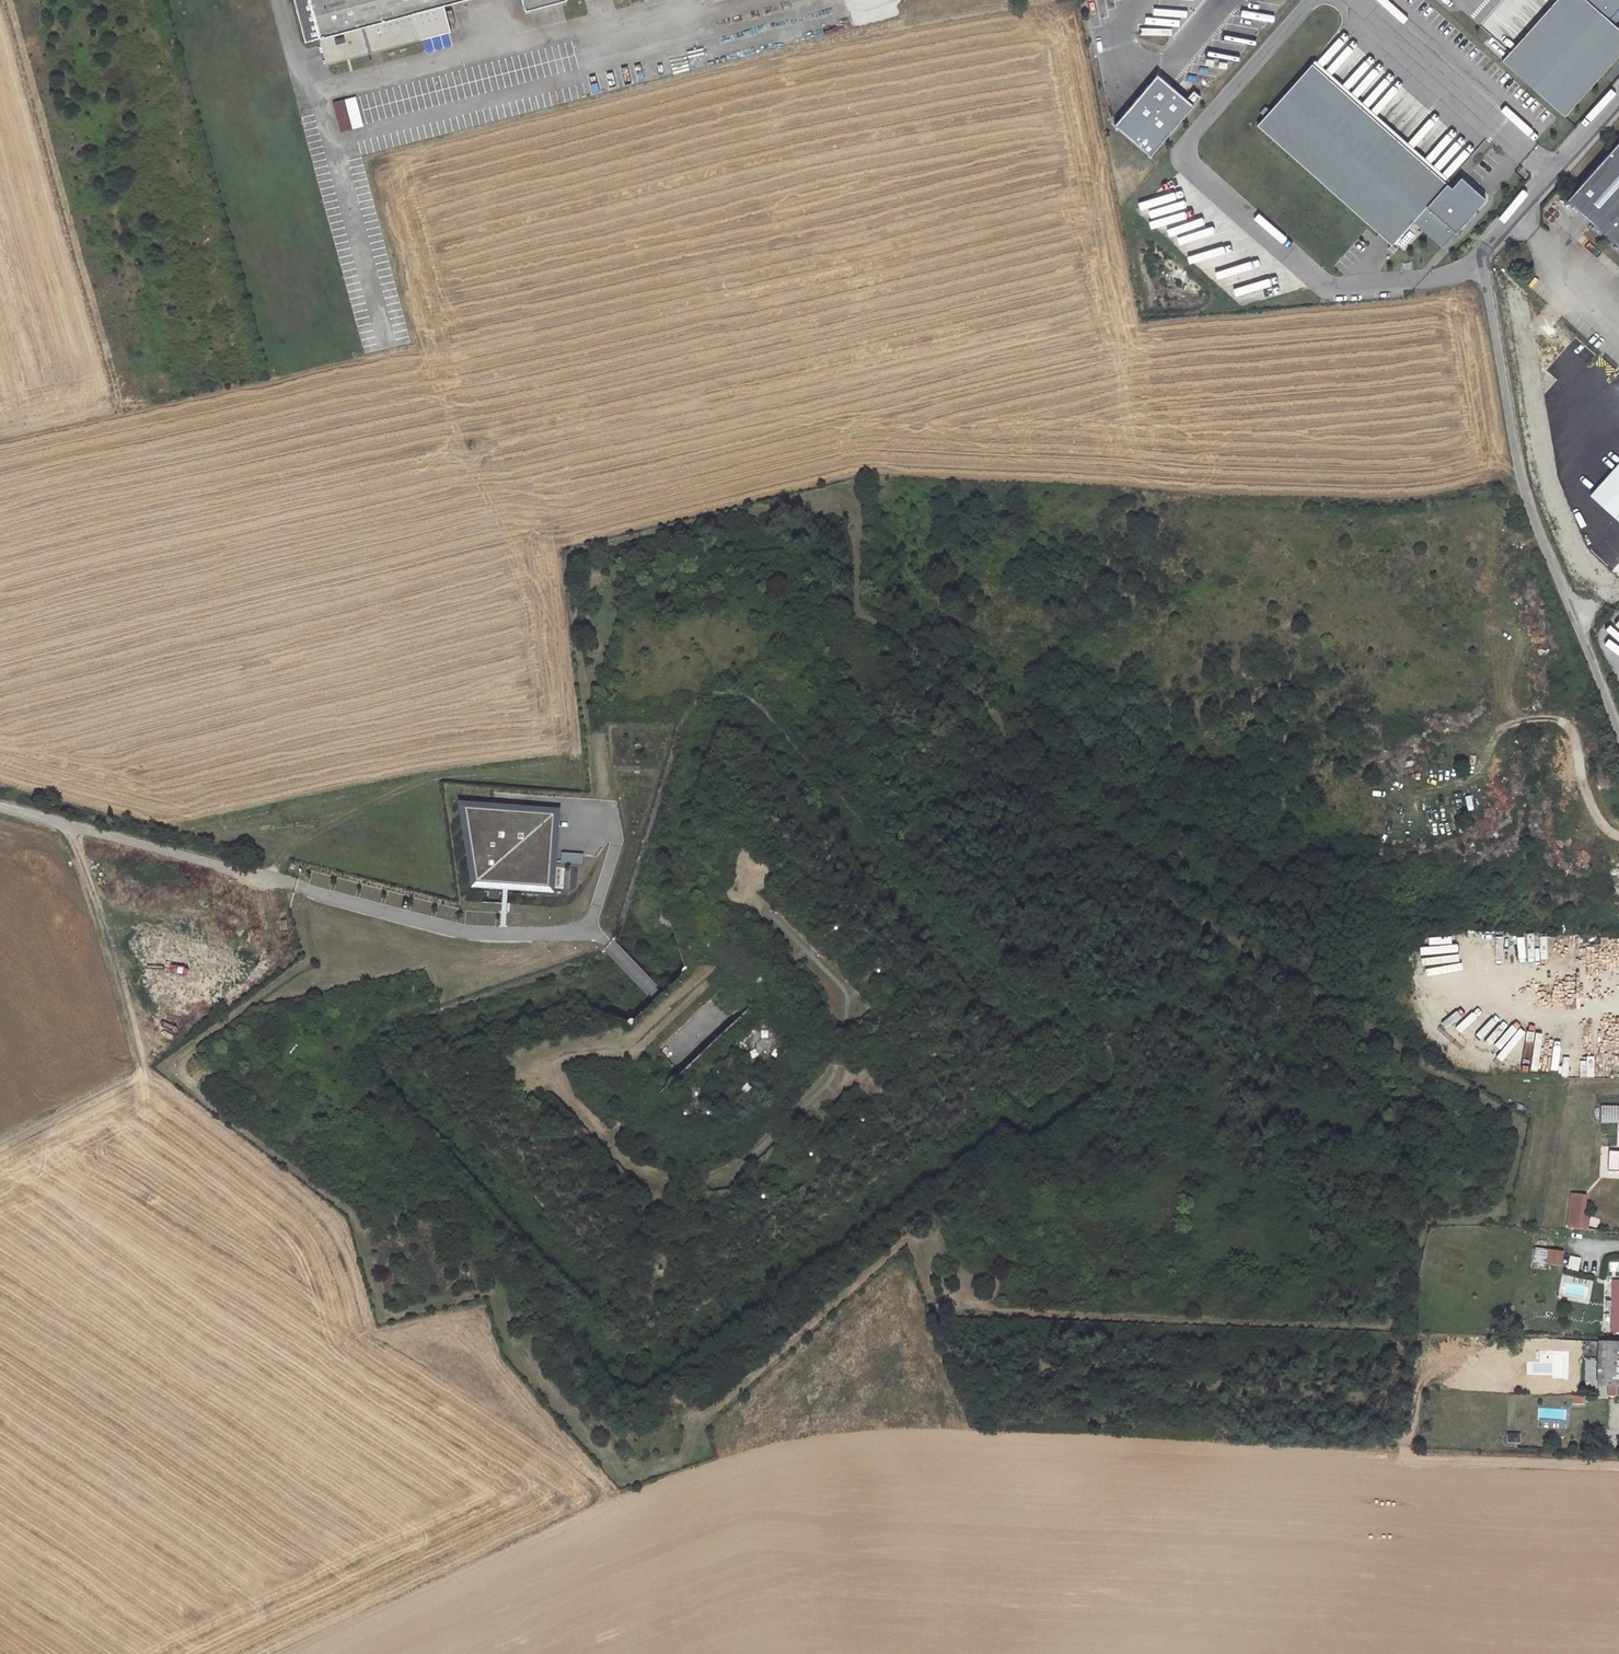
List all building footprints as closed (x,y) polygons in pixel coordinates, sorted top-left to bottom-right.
[(306,39),(320,35),(327,63),(450,30),(444,4),(460,0),(296,0),(306,39)] [(525,10),(562,0),(522,0),(525,10)] [(1502,61),(1564,117),(1618,54),(1618,29),(1609,20),(1618,9),(1618,0),(1557,0),(1502,61)] [(1311,64),(1259,125),(1391,246),(1413,222),(1440,246),(1486,197),(1463,176),(1451,190),(1311,64)] [(1157,74),(1115,126),(1151,156),(1200,97),(1194,92),(1187,99),(1157,74)] [(352,128),(345,100),(335,103),(343,131),(352,128)] [(1618,246),(1618,143),(1568,201),(1618,246)] [(1593,496),(1618,520),(1618,468),(1593,496)] [(557,892),(561,806),(466,802),(462,888),(557,892)] [(565,864),(583,864),(583,852),(558,852),(558,887),(565,887),(565,864)] [(620,868),(614,887),(618,888),(626,890),(631,870),(620,868)] [(755,1002),(657,1096),(684,1126),(711,1125),(784,1057),(788,1032),(755,1002)] [(1600,1107),(1600,1123),(1618,1124),(1618,1107),(1600,1107)] [(1608,1153),(1607,1173),(1618,1173),(1618,1153),(1608,1153)] [(1572,1196),(1569,1228),(1580,1229),(1583,1197),(1572,1196)] [(1563,1264),(1565,1251),(1550,1249),(1548,1262),(1563,1264)] [(1597,1387),(1615,1388),(1615,1395),(1618,1395),(1618,1343),(1598,1342),(1597,1387)]
